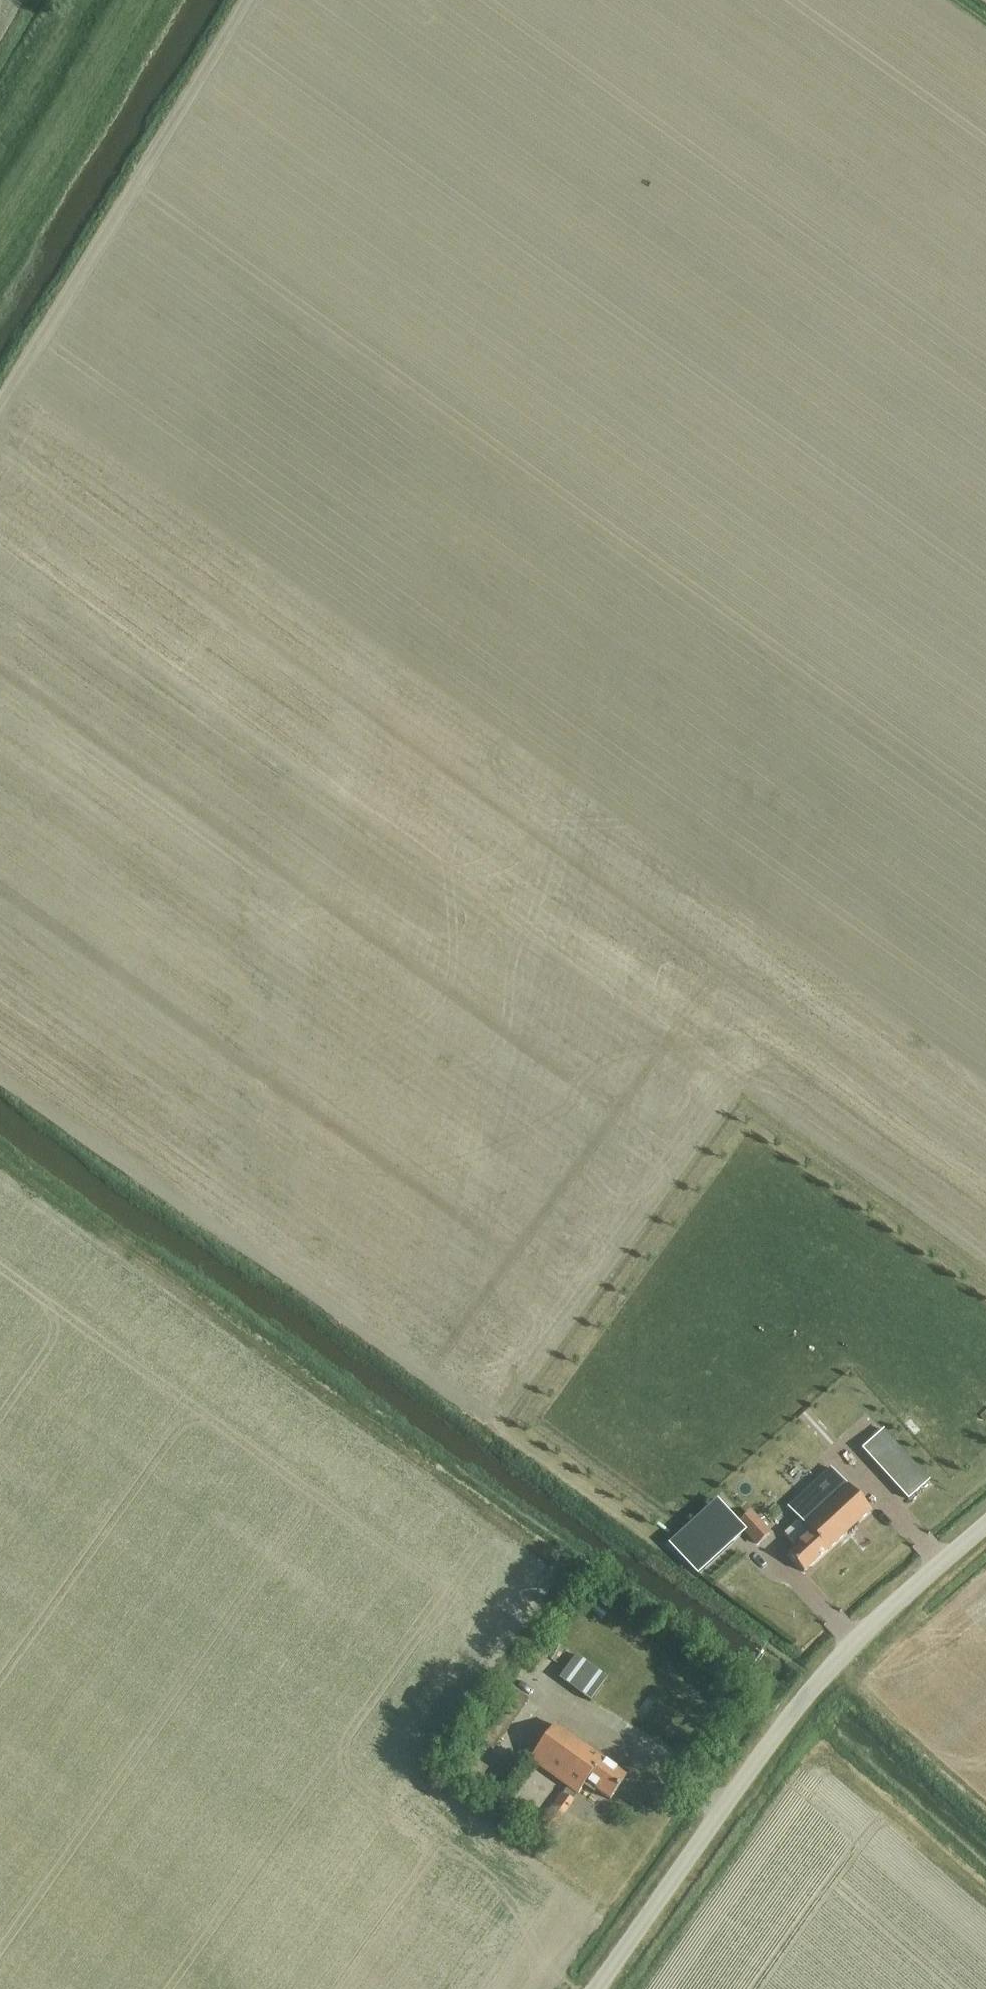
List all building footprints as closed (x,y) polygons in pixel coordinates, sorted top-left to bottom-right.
[(861,1450),(905,1500),(925,1482),(880,1432),(861,1450)] [(787,1555),(804,1573),(870,1512),(841,1481),(840,1482),(829,1470),(787,1509),(799,1521),(784,1534),(796,1547),(787,1555)] [(737,1526),(757,1549),(772,1537),(752,1513),(737,1526)] [(560,1683),(591,1704),(607,1680),(577,1658),(560,1683)] [(585,1785),(609,1802),(625,1778),(553,1727),(528,1762),(577,1796),(585,1785)] [(541,1823),(552,1831),(572,1803),(561,1795),(541,1823)]
